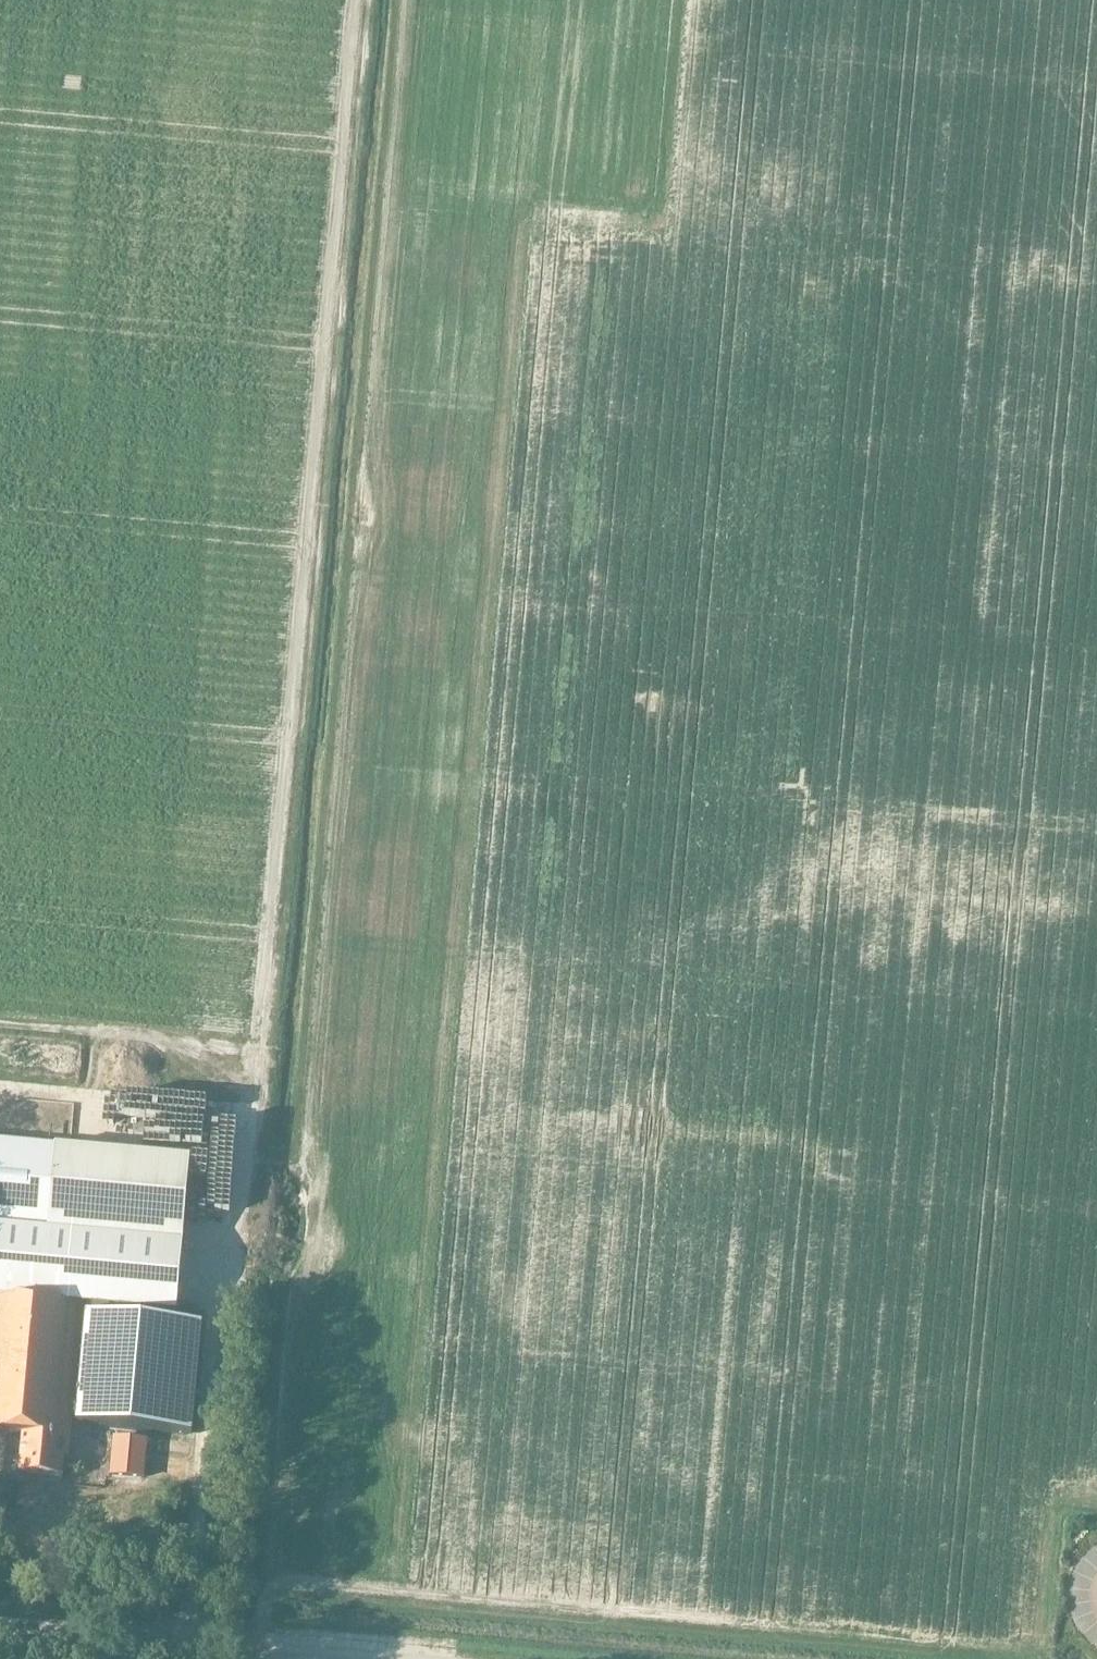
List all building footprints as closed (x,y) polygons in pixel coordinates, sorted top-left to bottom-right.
[(182,1241),(190,1159),(56,1147),(57,1145),(0,1141),(0,1226),(182,1241)] [(82,1305),(173,1312),(184,1242),(0,1226),(0,1298),(82,1305)] [(82,1305),(0,1298),(0,1433),(23,1436),(20,1472),(61,1477),(62,1457),(68,1456),(82,1305)] [(88,1318),(78,1426),(191,1436),(201,1328),(88,1318)] [(147,1441),(115,1438),(112,1473),(144,1476),(147,1441)]
